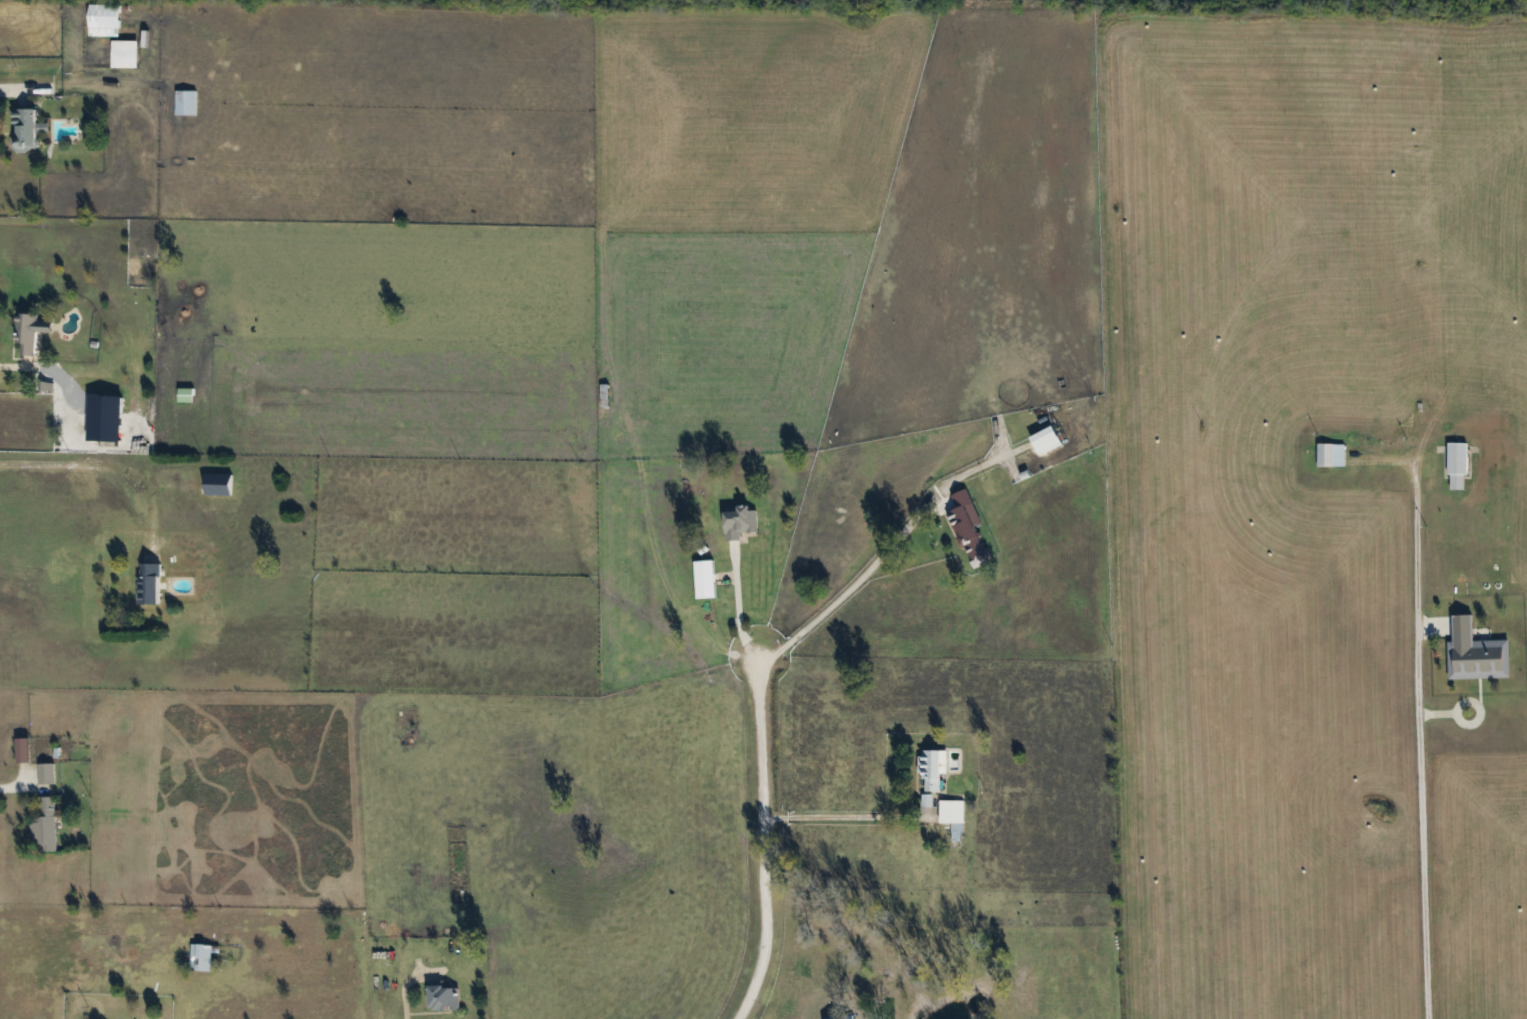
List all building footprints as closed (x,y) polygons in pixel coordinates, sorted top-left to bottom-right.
[(117,5),(117,37),(87,37),(87,5),(117,5)] [(109,68),(109,41),(136,41),(136,68),(109,68)] [(169,117),(169,89),(196,89),(196,117),(169,117)] [(10,149),(10,110),(34,110),(34,149),(10,149)] [(19,356),(19,314),(35,314),(35,356),(19,356)] [(193,402),(177,402),(177,389),(193,389),(193,402)] [(1026,437),(1050,425),(1060,444),(1036,456),(1026,437)] [(1464,442),(1464,490),(1447,490),(1447,442),(1464,442)] [(1343,467),(1315,467),(1315,444),(1343,444),(1343,467)] [(232,496),(202,496),(202,474),(232,474),(232,496)] [(944,514),(965,504),(980,540),(959,548),(944,514)] [(757,533),(739,534),(739,540),(722,541),(720,508),(756,506),(757,533)] [(141,561),(160,561),(160,606),(141,606),(141,561)] [(1448,679),(1448,615),(1470,615),(1470,641),(1507,640),(1508,679),(1448,679)] [(945,750),(945,773),(938,773),(938,792),(918,792),(918,750),(945,750)] [(54,797),(55,852),(32,852),(31,818),(40,817),(39,797),(54,797)] [(962,800),(962,842),(950,842),(950,823),(937,823),(937,800),(962,800)] [(189,971),(189,944),(217,944),(217,951),(210,951),(210,971),(189,971)] [(425,982),(455,982),(455,1009),(425,1009),(425,982)]
